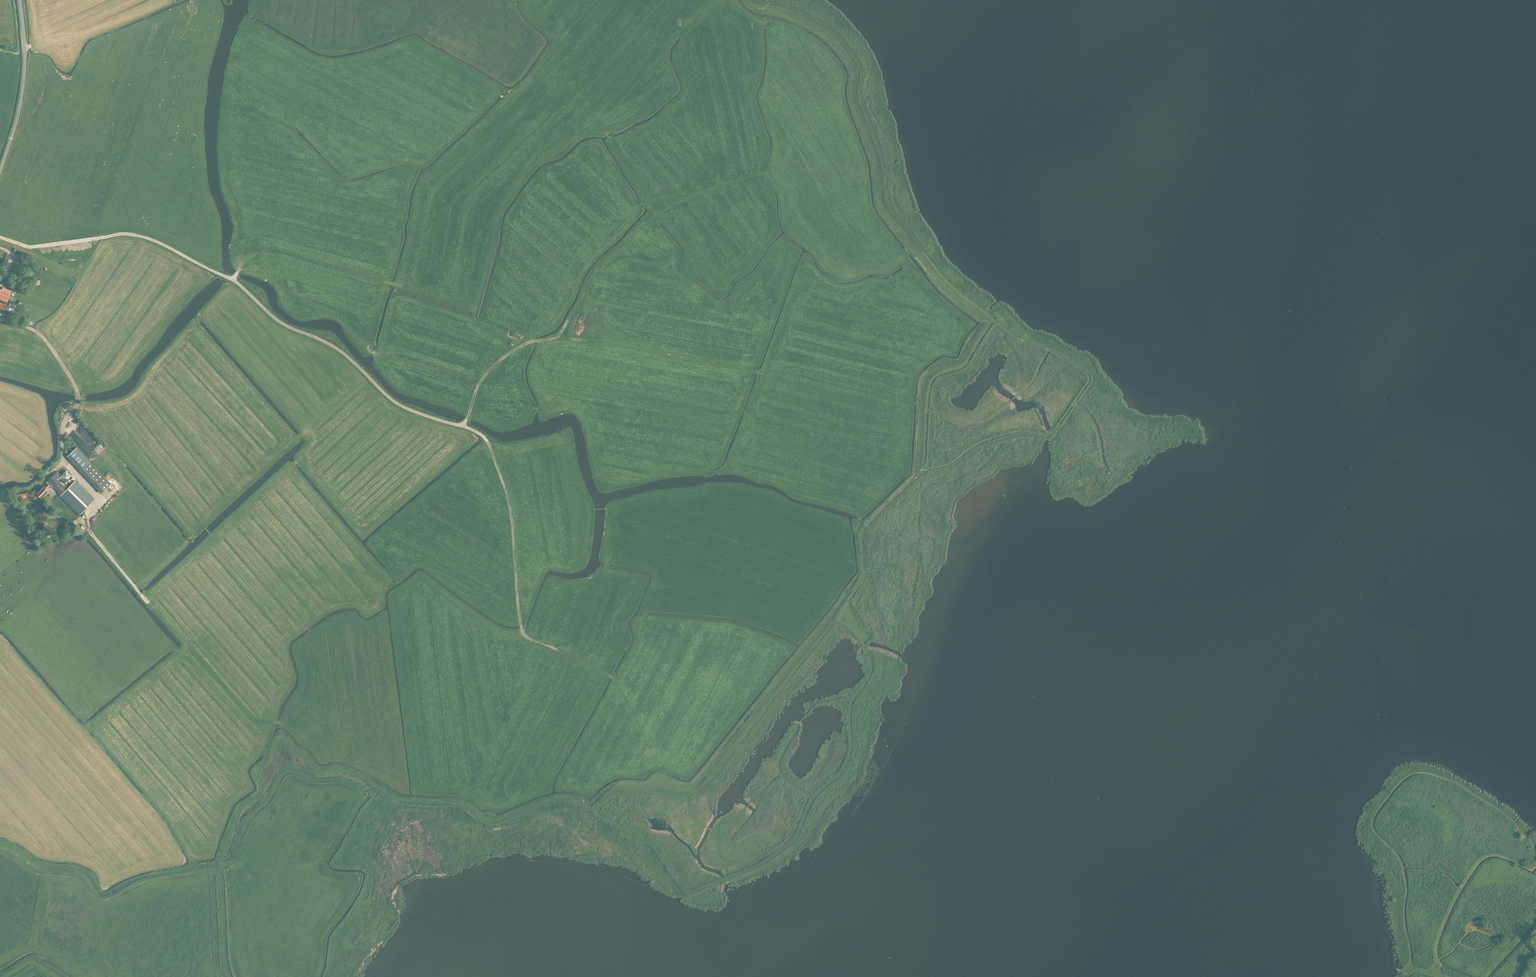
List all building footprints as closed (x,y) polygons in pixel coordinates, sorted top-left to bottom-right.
[(0,291),(0,309),(3,310),(4,308),(4,309),(6,304),(8,305),(11,298),(9,297),(11,293),(10,292),(11,290),(3,287),(2,289),(1,289),(0,291)] [(102,493),(111,485),(75,447),(66,456),(102,493)] [(46,482),(47,483),(50,486),(52,489),(53,486),(61,495),(60,496),(80,515),(94,500),(75,481),(69,487),(65,483),(72,476),(71,475),(66,470),(61,475),(57,471),(46,482)] [(50,486),(47,483),(44,486),(36,494),(41,498),(48,490),(47,489),(50,486)] [(41,541),(51,537),(49,531),(39,535),(41,541)]
